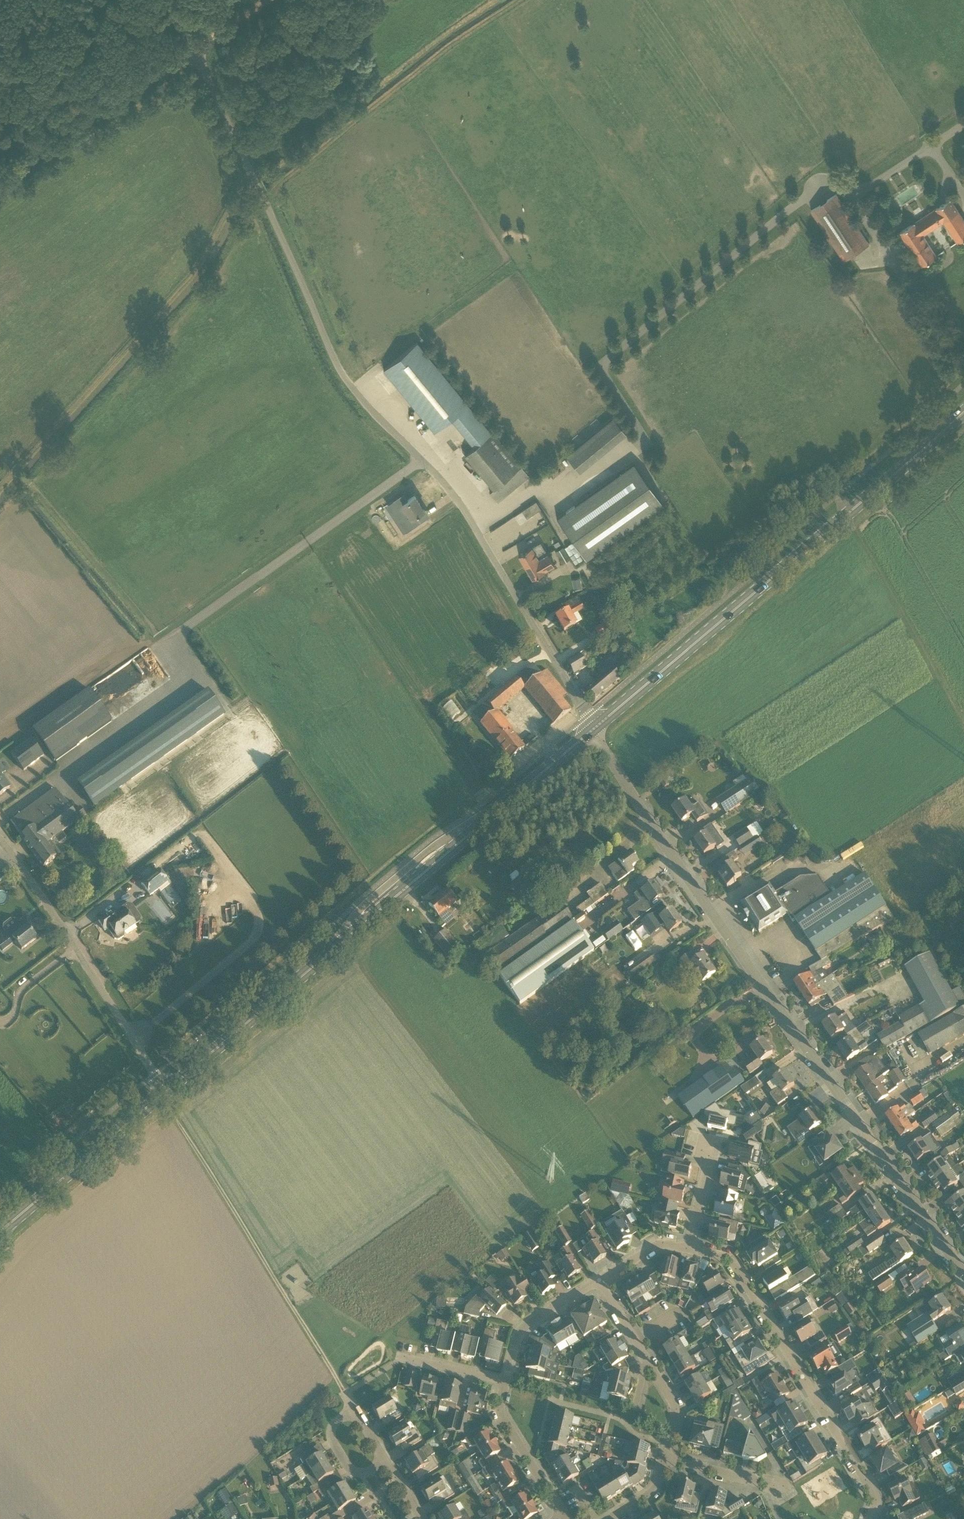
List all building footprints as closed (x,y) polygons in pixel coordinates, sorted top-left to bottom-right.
[(838,191),(811,208),(845,260),(871,242),(838,191)] [(945,220),(958,241),(963,238),(963,219),(951,199),(936,208),(929,213),(930,214),(916,224),(915,222),(901,231),(923,265),(937,256),(923,235),(945,220)] [(435,432),(457,413),(468,404),(417,342),(384,369),(435,432)] [(564,453),(576,469),(624,432),(612,416),(564,453)] [(491,431),(491,432),(480,441),(477,443),(475,440),(462,451),(493,488),(489,491),(498,501),(528,475),(520,466),(491,431)] [(586,557),(663,502),(634,462),(557,516),(586,557)] [(417,524),(412,517),(424,509),(415,495),(402,503),(408,511),(398,518),(406,531),(417,524)] [(541,508),(536,500),(522,509),(527,517),(541,508)] [(519,554),(525,566),(547,553),(540,541),(531,547),(519,554)] [(569,557),(562,546),(556,550),(563,561),(569,557)] [(547,553),(525,566),(532,577),(545,570),(554,564),(547,553)] [(580,604),(575,607),(567,611),(567,610),(555,617),(563,631),(575,624),(570,616),(578,612),(583,609),(580,604)] [(613,630),(608,623),(595,630),(600,638),(613,630)] [(588,666),(581,655),(567,663),(574,674),(588,666)] [(495,712),(502,706),(524,688),(554,724),(571,711),(533,665),(473,714),(510,760),(525,749),(495,712)] [(620,678),(612,668),(609,670),(604,665),(594,673),(599,679),(586,690),(595,700),(620,678)] [(55,761),(112,722),(90,690),(33,729),(55,761)] [(214,699),(83,791),(93,806),(224,714),(214,699)] [(452,700),(442,707),(451,719),(461,712),(452,700)] [(24,771),(44,756),(31,739),(11,754),(24,771)] [(0,769),(0,795),(10,788),(0,776),(3,773),(0,769)] [(669,786),(665,778),(660,781),(665,789),(669,786)] [(747,781),(738,787),(718,800),(727,813),(756,794),(747,781)] [(79,820),(73,811),(66,803),(56,788),(11,823),(21,836),(20,837),(43,867),(58,857),(47,843),(54,838),(58,844),(66,838),(62,832),(79,820)] [(673,810),(682,823),(693,816),(697,823),(708,815),(700,804),(692,809),(686,800),(673,810)] [(756,823),(733,838),(739,848),(762,833),(756,823)] [(717,835),(718,834),(714,828),(707,833),(695,841),(705,855),(722,843),(717,835)] [(734,851),(716,864),(722,873),(719,876),(728,888),(737,882),(736,880),(742,875),(733,862),(739,858),(734,851)] [(608,869),(613,875),(618,882),(627,875),(628,875),(634,871),(632,868),(638,864),(630,852),(618,862),(608,869)] [(158,869),(140,884),(150,897),(168,882),(158,869)] [(750,918),(759,932),(788,914),(793,922),(795,921),(821,961),(827,958),(893,919),(866,875),(832,897),(819,876),(801,878),(776,894),(770,885),(741,903),(746,911),(744,912),(749,919),(750,918)] [(529,889),(518,877),(509,886),(520,898),(529,889)] [(576,909),(580,914),(608,894),(601,883),(586,894),(590,899),(576,909)] [(660,904),(657,899),(661,896),(652,883),(640,891),(635,895),(640,902),(638,904),(628,912),(635,922),(660,904)] [(447,911),(457,903),(446,891),(429,905),(446,925),(453,918),(447,911)] [(124,933),(135,925),(130,918),(135,914),(136,911),(132,906),(129,905),(123,909),(124,910),(118,914),(115,910),(98,921),(104,929),(109,926),(114,932),(113,937),(115,940),(118,940),(124,937),(124,933)] [(681,924),(671,910),(660,918),(660,919),(654,923),(653,921),(640,930),(648,940),(660,931),(657,928),(663,924),(669,933),(681,924)] [(15,942),(22,950),(36,939),(28,928),(32,925),(26,918),(16,926),(21,932),(17,936),(14,932),(4,939),(2,936),(0,938),(0,947),(3,951),(15,942)] [(618,922),(601,929),(606,939),(622,932),(618,922)] [(592,950),(573,923),(498,978),(518,1005),(592,950)] [(959,931),(955,925),(950,928),(954,934),(959,931)] [(446,957),(458,946),(445,931),(433,942),(446,957)] [(901,1023),(908,1036),(960,1008),(958,1005),(963,1002),(963,996),(960,988),(952,993),(929,952),(904,966),(924,1002),(898,1017),(901,1023)] [(696,972),(703,982),(716,973),(704,955),(696,961),(691,954),(680,962),(690,976),(696,972)] [(655,963),(658,961),(655,956),(652,958),(649,955),(644,959),(651,969),(657,965),(655,963)] [(802,995),(829,977),(823,969),(831,964),(827,958),(821,961),(809,968),(812,972),(795,984),(802,995)] [(642,976),(634,966),(627,971),(634,981),(642,976)] [(834,986),(829,977),(802,995),(809,1006),(811,1005),(812,1007),(817,1004),(816,1002),(827,995),(834,1006),(849,999),(847,996),(838,983),(834,986)] [(847,1036),(856,1029),(844,1011),(823,1026),(832,1039),(844,1031),(847,1036)] [(954,1016),(919,1035),(930,1055),(963,1036),(963,1034),(954,1016)] [(908,1036),(901,1023),(877,1036),(885,1049),(908,1036)] [(856,1029),(847,1036),(850,1040),(838,1048),(848,1062),(860,1053),(868,1047),(856,1029)] [(763,1040),(758,1043),(752,1034),(743,1040),(750,1050),(752,1049),(757,1056),(744,1065),(750,1074),(763,1065),(761,1062),(773,1054),(763,1040)] [(884,1077),(889,1074),(890,1073),(886,1068),(880,1072),(873,1062),(856,1074),(867,1089),(884,1077)] [(693,1119),(745,1082),(737,1071),(728,1077),(721,1067),(678,1097),(693,1119)] [(889,1074),(890,1076),(897,1086),(905,1081),(898,1070),(897,1068),(890,1073),(889,1074)] [(767,1084),(773,1093),(771,1095),(779,1106),(789,1099),(784,1092),(795,1085),(785,1072),(774,1080),(767,1084)] [(884,1077),(867,1089),(877,1104),(888,1096),(880,1085),(886,1081),(884,1077)] [(751,1092),(746,1085),(741,1088),(746,1095),(751,1092)] [(924,1089),(919,1092),(909,1099),(914,1106),(924,1100),(929,1096),(924,1089)] [(944,1096),(952,1107),(956,1104),(948,1093),(944,1096)] [(787,1105),(792,1110),(804,1100),(800,1095),(787,1105)] [(762,1102),(757,1110),(766,1115),(770,1106),(762,1102)] [(732,1113),(721,1111),(716,1104),(702,1114),(707,1121),(710,1122),(708,1128),(726,1132),(727,1127),(736,1129),(738,1119),(731,1117),(732,1113)] [(886,1117),(894,1128),(906,1119),(915,1113),(910,1105),(905,1108),(903,1105),(886,1117)] [(955,1109),(932,1125),(941,1137),(956,1127),(953,1122),(960,1117),(955,1109)] [(812,1110),(801,1118),(801,1119),(788,1128),(796,1141),(809,1131),(810,1132),(822,1124),(812,1110)] [(934,1113),(930,1115),(920,1122),(925,1129),(935,1122),(938,1119),(934,1113)] [(754,1128),(748,1119),(744,1118),(742,1130),(749,1132),(752,1129),(754,1128)] [(906,1119),(894,1128),(901,1139),(913,1130),(919,1127),(915,1121),(910,1125),(906,1119)] [(752,1129),(745,1134),(749,1140),(757,1135),(752,1129)] [(672,1136),(684,1139),(686,1131),(680,1130),(672,1136)] [(837,1145),(836,1144),(834,1144),(833,1141),(834,1141),(833,1139),(831,1141),(826,1134),(815,1143),(816,1144),(808,1149),(816,1160),(821,1157),(825,1163),(835,1156),(836,1157),(844,1152),(838,1145),(837,1145)] [(909,1149),(918,1162),(930,1153),(925,1146),(934,1141),(930,1135),(921,1141),(909,1149)] [(730,1158),(730,1159),(741,1162),(740,1164),(749,1166),(749,1164),(751,1165),(754,1152),(760,1154),(762,1146),(749,1143),(748,1149),(736,1146),(735,1150),(732,1150),(732,1151),(730,1150),(728,1157),(730,1158)] [(933,1183),(957,1167),(951,1158),(948,1160),(945,1157),(948,1155),(949,1156),(961,1148),(957,1143),(941,1154),(944,1159),(942,1161),(941,1160),(929,1169),(932,1174),(928,1176),(933,1183)] [(686,1158),(680,1157),(666,1153),(663,1165),(671,1167),(670,1175),(689,1179),(692,1166),(684,1165),(686,1158)] [(748,1172),(746,1169),(729,1165),(728,1172),(727,1172),(726,1175),(724,1174),(721,1186),(730,1188),(729,1190),(738,1192),(742,1176),(748,1172)] [(945,1192),(957,1183),(954,1178),(963,1172),(959,1166),(957,1167),(933,1183),(938,1190),(942,1187),(945,1192)] [(832,1177),(840,1189),(859,1176),(854,1169),(848,1174),(844,1169),(832,1177)] [(826,1174),(815,1181),(818,1187),(830,1180),(826,1174)] [(859,1176),(840,1189),(846,1196),(839,1200),(843,1205),(849,1201),(861,1192),(857,1188),(864,1183),(859,1176)] [(683,1189),(685,1182),(667,1178),(665,1185),(667,1186),(664,1200),(682,1204),(685,1189),(683,1189)] [(736,1204),(738,1196),(721,1193),(720,1201),(718,1201),(715,1214),(733,1218),(737,1204),(736,1204)] [(956,1216),(963,1210),(963,1193),(946,1206),(949,1210),(951,1209),(956,1216)] [(586,1194),(579,1198),(583,1205),(590,1201),(586,1194)] [(869,1218),(881,1209),(872,1196),(860,1204),(850,1212),(854,1218),(864,1211),(869,1218)] [(775,1208),(781,1203),(776,1197),(770,1201),(775,1208)] [(676,1228),(680,1215),(680,1214),(676,1213),(678,1207),(662,1203),(660,1210),(659,1209),(655,1224),(663,1225),(662,1227),(669,1228),(669,1227),(676,1228)] [(830,1220),(844,1211),(840,1206),(826,1215),(830,1220)] [(890,1223),(881,1209),(869,1218),(859,1225),(868,1238),(879,1231),(890,1223)] [(956,1216),(960,1223),(958,1224),(962,1229),(963,1227),(963,1210),(956,1216)] [(776,1211),(765,1218),(774,1232),(785,1225),(776,1211)] [(848,1216),(844,1211),(830,1220),(833,1226),(848,1216)] [(580,1216),(582,1218),(590,1231),(597,1227),(587,1212),(580,1216)] [(611,1222),(613,1227),(606,1231),(617,1250),(629,1243),(627,1240),(631,1238),(629,1234),(634,1231),(624,1214),(611,1222)] [(736,1236),(739,1224),(720,1219),(718,1225),(713,1224),(710,1237),(718,1239),(718,1240),(725,1242),(725,1241),(727,1241),(729,1235),(736,1236)] [(555,1231),(556,1234),(564,1247),(571,1243),(562,1227),(555,1231)] [(589,1247),(582,1251),(587,1258),(589,1257),(594,1264),(606,1257),(597,1242),(598,1241),(593,1232),(584,1238),(589,1247)] [(530,1233),(523,1238),(533,1253),(540,1248),(530,1233)] [(881,1235),(865,1246),(859,1250),(865,1258),(870,1254),(887,1242),(881,1235)] [(851,1254),(864,1245),(859,1238),(847,1247),(851,1254)] [(877,1269),(869,1275),(874,1282),(901,1264),(913,1255),(904,1242),(892,1250),(897,1258),(887,1265),(886,1264),(877,1269)] [(778,1252),(779,1251),(779,1249),(776,1245),(775,1244),(773,1244),(771,1245),(770,1243),(762,1247),(762,1246),(754,1251),(754,1252),(748,1256),(749,1258),(748,1258),(751,1265),(753,1264),(754,1266),(757,1264),(759,1268),(763,1266),(766,1272),(781,1262),(778,1256),(776,1253),(778,1252)] [(563,1262),(557,1266),(561,1274),(564,1273),(568,1280),(580,1272),(571,1258),(573,1257),(567,1248),(558,1253),(563,1262)] [(505,1250),(495,1257),(497,1260),(499,1259),(501,1262),(510,1257),(505,1250)] [(679,1289),(682,1278),(676,1276),(679,1263),(678,1263),(678,1261),(674,1260),(673,1261),(667,1260),(663,1278),(661,1285),(679,1289)] [(550,1281),(556,1277),(557,1277),(548,1263),(535,1270),(539,1276),(531,1281),(536,1290),(538,1288),(542,1295),(555,1288),(550,1281)] [(690,1284),(689,1288),(695,1291),(704,1274),(698,1271),(699,1268),(695,1267),(695,1265),(689,1264),(689,1265),(688,1265),(683,1283),(690,1284)] [(910,1269),(897,1278),(907,1291),(913,1287),(917,1294),(924,1289),(923,1287),(931,1282),(923,1269),(914,1275),(910,1269)] [(803,1274),(807,1282),(815,1277),(811,1270),(803,1274)] [(776,1289),(781,1298),(792,1291),(787,1282),(789,1281),(783,1271),(764,1282),(770,1292),(776,1289)] [(646,1275),(634,1283),(643,1297),(649,1294),(654,1299),(662,1294),(656,1274),(649,1279),(646,1275)] [(720,1283),(721,1282),(717,1274),(711,1278),(708,1277),(706,1281),(702,1283),(705,1289),(702,1296),(707,1304),(722,1295),(719,1289),(722,1287),(720,1283)] [(509,1301),(511,1300),(514,1305),(527,1298),(525,1295),(531,1291),(522,1277),(516,1281),(516,1279),(503,1287),(507,1293),(504,1294),(509,1301)] [(817,1278),(809,1282),(814,1289),(822,1285),(817,1278)] [(876,1287),(881,1294),(894,1285),(888,1278),(876,1287)] [(650,1309),(643,1297),(634,1283),(623,1289),(632,1304),(638,1300),(642,1306),(636,1310),(639,1316),(650,1309)] [(465,1308),(463,1315),(479,1319),(480,1312),(486,1306),(496,1316),(506,1306),(489,1289),(480,1299),(477,1296),(465,1308)] [(710,1323),(713,1321),(721,1316),(718,1312),(734,1302),(731,1298),(733,1297),(730,1291),(728,1292),(727,1291),(722,1295),(707,1304),(711,1310),(705,1314),(710,1323)] [(837,1297),(836,1298),(841,1305),(846,1301),(842,1294),(841,1295),(837,1297)] [(794,1299),(792,1297),(785,1301),(787,1303),(780,1308),(787,1320),(794,1316),(798,1322),(813,1314),(805,1300),(799,1304),(795,1298),(794,1299)] [(919,1307),(925,1316),(900,1333),(912,1350),(939,1332),(933,1322),(951,1310),(942,1297),(930,1306),(927,1302),(919,1307)] [(446,1309),(446,1299),(437,1298),(436,1308),(446,1309)] [(831,1314),(838,1309),(833,1300),(825,1304),(831,1314)] [(585,1310),(583,1311),(600,1338),(604,1335),(600,1328),(607,1323),(594,1302),(586,1307),(585,1310)] [(600,1338),(583,1311),(582,1312),(579,1311),(571,1316),(573,1320),(581,1333),(583,1338),(590,1333),(595,1341),(600,1338)] [(728,1333),(746,1322),(739,1312),(729,1319),(726,1314),(721,1316),(713,1321),(719,1330),(725,1327),(728,1333)] [(437,1321),(429,1319),(427,1329),(434,1331),(437,1321)] [(827,1340),(815,1319),(794,1332),(802,1345),(806,1343),(811,1350),(827,1340)] [(559,1321),(554,1324),(566,1342),(577,1335),(581,1333),(573,1320),(567,1323),(565,1320),(560,1323),(559,1322),(560,1321),(559,1321)] [(438,1347),(437,1352),(450,1355),(454,1338),(444,1335),(447,1323),(437,1321),(431,1345),(438,1347)] [(752,1332),(746,1322),(728,1333),(732,1339),(727,1343),(732,1352),(744,1344),(741,1339),(752,1332)] [(548,1335),(540,1340),(554,1350),(566,1342),(554,1324),(550,1327),(551,1328),(546,1331),(548,1335)] [(937,1337),(950,1358),(955,1355),(962,1350),(959,1345),(963,1342),(963,1330),(961,1325),(946,1335),(945,1332),(937,1337)] [(474,1359),(478,1342),(469,1340),(472,1328),(461,1326),(458,1338),(455,1350),(462,1352),(461,1356),(474,1359)] [(848,1326),(834,1334),(840,1343),(854,1335),(848,1326)] [(495,1333),(485,1331),(479,1355),(486,1356),(485,1361),(498,1364),(502,1347),(493,1345),(495,1333)] [(701,1333),(695,1336),(698,1341),(704,1338),(701,1333)] [(606,1359),(624,1348),(621,1343),(621,1344),(619,1344),(616,1339),(613,1341),(609,1336),(599,1342),(602,1348),(600,1349),(606,1359)] [(553,1353),(554,1350),(540,1340),(538,1349),(531,1347),(529,1354),(528,1353),(528,1352),(524,1357),(547,1363),(549,1353),(553,1353)] [(670,1358),(684,1350),(679,1340),(664,1349),(670,1358)] [(735,1357),(739,1364),(747,1377),(768,1364),(764,1357),(766,1356),(763,1350),(764,1348),(761,1344),(759,1344),(759,1343),(743,1352),(735,1357)] [(627,1352),(624,1348),(606,1359),(609,1364),(602,1368),(605,1372),(613,1371),(629,1368),(624,1360),(628,1358),(625,1353),(626,1353),(627,1352)] [(831,1373),(838,1368),(839,1368),(835,1361),(827,1348),(810,1358),(818,1371),(822,1369),(826,1376),(831,1373)] [(670,1358),(676,1368),(690,1359),(684,1350),(670,1358)] [(716,1360),(710,1350),(705,1353),(708,1358),(707,1359),(710,1364),(716,1360)] [(955,1355),(961,1365),(963,1362),(963,1353),(962,1350),(955,1355)] [(575,1358),(574,1364),(582,1359),(580,1355),(575,1358)] [(545,1369),(547,1363),(524,1357),(525,1363),(526,1363),(527,1362),(526,1369),(529,1370),(528,1376),(549,1381),(551,1373),(545,1369)] [(690,1359),(676,1368),(682,1378),(696,1369),(690,1359)] [(843,1372),(855,1365),(852,1360),(840,1367),(843,1372)] [(613,1371),(609,1385),(632,1390),(630,1385),(629,1384),(631,1378),(627,1377),(629,1368),(613,1371)] [(856,1378),(856,1373),(852,1372),(851,1371),(845,1375),(829,1385),(831,1389),(830,1390),(834,1396),(835,1395),(836,1397),(847,1390),(851,1396),(862,1389),(856,1378)] [(880,1371),(872,1374),(874,1380),(882,1377),(880,1371)] [(951,1388),(963,1381),(963,1375),(963,1373),(948,1382),(951,1388)] [(404,1379),(407,1380),(405,1386),(414,1389),(417,1376),(408,1374),(408,1375),(404,1375),(404,1379)] [(733,1384),(727,1374),(721,1378),(728,1390),(734,1386),(733,1384)] [(763,1385),(774,1403),(790,1394),(778,1375),(763,1385)] [(691,1394),(706,1386),(700,1376),(686,1384),(691,1394)] [(890,1389),(883,1377),(871,1384),(876,1392),(880,1389),(883,1394),(890,1389)] [(435,1393),(437,1383),(437,1381),(424,1378),(423,1380),(421,1380),(420,1385),(422,1386),(420,1395),(428,1397),(428,1401),(436,1403),(437,1400),(434,1399),(436,1393),(435,1393)] [(737,1391),(745,1386),(741,1379),(733,1384),(734,1386),(736,1390),(737,1391)] [(951,1388),(956,1396),(963,1391),(963,1381),(951,1388)] [(456,1405),(460,1388),(461,1387),(447,1383),(444,1392),(443,1392),(441,1401),(439,1407),(454,1411),(456,1405)] [(628,1394),(632,1390),(609,1385),(607,1395),(609,1396),(608,1402),(620,1405),(621,1399),(625,1400),(627,1394),(628,1394)] [(706,1386),(691,1394),(697,1404),(712,1395),(706,1386)] [(734,1395),(736,1390),(734,1386),(728,1390),(723,1393),(734,1395)] [(477,1391),(475,1390),(472,1389),(472,1392),(468,1407),(467,1413),(480,1416),(482,1408),(484,1408),(485,1403),(484,1402),(486,1393),(483,1392),(483,1390),(479,1389),(477,1391)] [(912,1405),(906,1396),(901,1399),(907,1408),(912,1405)] [(378,1417),(381,1421),(385,1427),(405,1414),(399,1404),(392,1406),(388,1399),(372,1409),(377,1417),(378,1417)] [(878,1414),(872,1405),(860,1406),(857,1399),(841,1409),(848,1420),(849,1419),(851,1422),(854,1420),(858,1427),(878,1414)] [(744,1403),(736,1408),(744,1421),(751,1416),(744,1403)] [(895,1417),(903,1412),(896,1403),(889,1408),(895,1417)] [(785,1425),(802,1415),(796,1404),(785,1411),(782,1406),(769,1413),(776,1424),(781,1420),(785,1425)] [(913,1410),(905,1415),(917,1436),(926,1431),(923,1425),(926,1424),(920,1412),(916,1414),(913,1410)] [(456,1432),(460,1414),(452,1412),(447,1430),(456,1432)] [(553,1423),(571,1427),(573,1417),(556,1413),(553,1423)] [(469,1416),(460,1414),(456,1432),(464,1434),(469,1416)] [(788,1444),(798,1438),(802,1435),(799,1430),(808,1425),(802,1415),(785,1425),(788,1430),(782,1434),(788,1444)] [(553,1423),(551,1433),(568,1438),(571,1427),(553,1423)] [(696,1429),(692,1446),(693,1446),(694,1448),(699,1449),(701,1448),(710,1450),(711,1447),(719,1449),(724,1427),(709,1424),(705,1431),(696,1429)] [(404,1426),(389,1436),(396,1448),(400,1445),(404,1451),(421,1441),(414,1429),(409,1433),(404,1426)] [(874,1426),(858,1436),(865,1448),(869,1446),(873,1453),(891,1442),(884,1430),(878,1433),(874,1426)] [(909,1440),(917,1436),(912,1429),(905,1433),(909,1440)] [(480,1452),(495,1443),(492,1438),(491,1439),(488,1433),(484,1436),(480,1430),(465,1440),(469,1448),(476,1446),(480,1452)] [(751,1430),(749,1438),(747,1446),(727,1442),(724,1454),(743,1458),(743,1461),(759,1462),(767,1457),(751,1430)] [(568,1438),(551,1433),(548,1444),(565,1449),(568,1438)] [(934,1434),(919,1441),(926,1458),(942,1450),(934,1434)] [(798,1438),(788,1444),(785,1446),(789,1453),(798,1448),(803,1456),(821,1446),(815,1435),(801,1443),(798,1438)] [(495,1443),(480,1452),(483,1457),(478,1463),(483,1471),(498,1462),(499,1461),(496,1455),(500,1453),(497,1447),(495,1443)] [(651,1447),(633,1443),(631,1453),(648,1458),(651,1447)] [(547,1444),(544,1456),(564,1453),(565,1449),(548,1444),(547,1444)] [(801,1465),(807,1475),(821,1466),(818,1461),(827,1456),(821,1446),(803,1456),(807,1462),(801,1465)] [(887,1451),(873,1460),(879,1470),(880,1469),(883,1474),(887,1471),(891,1478),(908,1467),(892,1458),(892,1459),(887,1451)] [(306,1477),(327,1464),(321,1454),(314,1458),(310,1453),(300,1459),(303,1465),(300,1467),(306,1477)] [(421,1453),(405,1463),(412,1475),(417,1472),(421,1478),(438,1468),(431,1457),(425,1460),(421,1453)] [(567,1456),(564,1453),(544,1456),(550,1467),(552,1466),(567,1456)] [(646,1468),(648,1458),(631,1453),(628,1464),(646,1468)] [(552,1466),(557,1476),(573,1466),(567,1456),(552,1466)] [(464,1461),(458,1465),(476,1494),(482,1491),(464,1461)] [(502,1467),(498,1462),(483,1471),(481,1472),(486,1480),(494,1478),(497,1483),(515,1472),(513,1469),(510,1470),(507,1464),(502,1467)] [(313,1494),(318,1491),(328,1484),(329,1483),(326,1478),(333,1474),(327,1464),(306,1477),(312,1487),(310,1489),(313,1494)] [(647,1468),(646,1468),(628,1464),(627,1469),(623,1471),(632,1486),(633,1488),(644,1481),(647,1468)] [(578,1475),(573,1466),(557,1476),(563,1485),(578,1475)] [(623,1492),(632,1486),(623,1471),(614,1476),(623,1492)] [(515,1472),(497,1483),(500,1488),(495,1494),(500,1502),(502,1502),(508,1498),(517,1492),(513,1487),(518,1484),(515,1478),(517,1476),(515,1472)] [(794,1483),(799,1480),(796,1475),(791,1478),(794,1483)] [(614,1476),(605,1482),(614,1498),(623,1492),(614,1476)] [(269,1479),(270,1488),(279,1486),(277,1478),(269,1479)] [(895,1496),(897,1500),(899,1499),(903,1508),(920,1499),(912,1483),(908,1485),(905,1478),(896,1482),(897,1484),(889,1488),(893,1497),(895,1496)] [(448,1483),(442,1487),(438,1480),(422,1490),(429,1502),(433,1499),(437,1505),(454,1495),(448,1483)] [(614,1498),(605,1482),(595,1488),(605,1503),(614,1498)] [(327,1494),(333,1503),(350,1492),(344,1483),(332,1491),(328,1484),(318,1491),(322,1497),(327,1494)] [(696,1515),(701,1496),(694,1494),(696,1487),(692,1486),(693,1484),(685,1483),(685,1484),(681,1483),(680,1489),(678,1489),(676,1496),(678,1497),(676,1503),(685,1505),(683,1511),(696,1515)] [(228,1495),(224,1490),(218,1494),(221,1499),(228,1495)] [(713,1491),(711,1500),(709,1500),(707,1509),(723,1513),(726,1518),(745,1506),(741,1499),(729,1506),(725,1505),(727,1494),(713,1491)] [(329,1518),(341,1518),(342,1518),(347,1515),(343,1509),(355,1501),(350,1492),(333,1503),(338,1512),(328,1517),(329,1518)] [(508,1498),(502,1502),(507,1509),(513,1508),(517,1513),(532,1504),(529,1500),(525,1495),(511,1503),(508,1498)] [(198,1507),(203,1518),(211,1514),(205,1503),(198,1507)] [(220,1512),(224,1518),(230,1518),(239,1514),(233,1504),(220,1512)] [(532,1504),(517,1513),(520,1518),(530,1518),(537,1514),(534,1509),(535,1509),(532,1504)] [(908,1512),(912,1518),(917,1518),(928,1513),(924,1504),(908,1512)] [(458,1514),(454,1507),(438,1517),(439,1518),(469,1518),(464,1510),(458,1514)] [(366,1510),(352,1518),(351,1518),(372,1518),(366,1510)]
